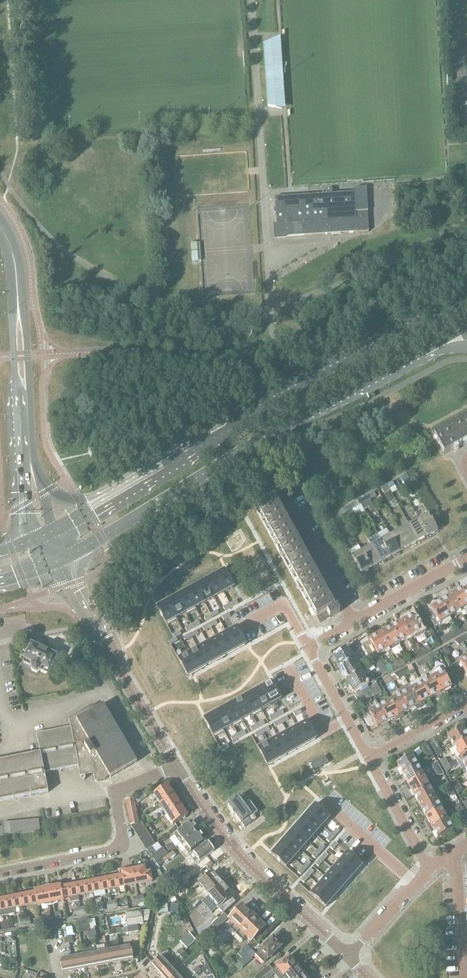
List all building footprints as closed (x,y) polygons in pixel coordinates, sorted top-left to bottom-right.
[(282,39),(264,39),(267,107),(285,106),(282,39)] [(277,237),(331,234),(369,231),(366,187),(354,188),(354,192),(332,194),(331,190),(325,190),(326,194),(274,197),(277,237)] [(200,260),(200,242),(191,242),(192,260),(200,260)] [(466,441),(466,428),(463,420),(436,435),(446,453),(466,441)] [(384,495),(388,502),(394,498),(390,491),(384,495)] [(360,505),(370,500),(368,495),(358,500),(360,505)] [(316,618),(319,623),(340,612),(336,605),(334,606),(273,497),(255,507),(308,602),(316,618)] [(428,514),(418,520),(428,537),(438,531),(428,514)] [(418,520),(409,525),(418,542),(428,537),(418,520)] [(409,525),(399,530),(409,547),(418,542),(409,525)] [(378,535),(381,540),(390,557),(399,552),(390,535),(387,530),(378,535)] [(399,530),(390,535),(399,552),(409,547),(399,530)] [(380,562),(390,557),(381,540),(371,545),(380,562)] [(371,545),(362,551),(371,568),(380,562),(371,545)] [(361,573),(371,568),(362,551),(352,556),(361,573)] [(224,570),(214,576),(223,593),(233,588),(224,570)] [(223,593),(214,576),(204,581),(214,598),(223,593)] [(204,603),(214,598),(204,581),(195,586),(204,603)] [(195,586),(185,591),(195,609),(204,603),(195,586)] [(451,596),(461,611),(466,608),(466,598),(463,591),(461,589),(451,596)] [(185,614),(195,609),(185,591),(176,596),(185,614)] [(185,614),(176,596),(166,601),(176,619),(185,614)] [(451,596),(441,602),(450,618),(461,611),(451,596)] [(176,619),(166,601),(156,607),(166,624),(176,619)] [(441,602),(431,609),(440,624),(450,618),(441,602)] [(412,617),(401,623),(409,638),(420,632),(412,617)] [(401,623),(390,629),(399,644),(409,638),(401,623)] [(236,628),(226,633),(235,650),(245,645),(236,628)] [(390,629),(380,635),(388,650),(399,644),(390,629)] [(226,656),(235,650),(226,633),(216,638),(226,656)] [(380,635),(376,637),(369,640),(370,641),(378,655),(388,650),(380,635)] [(226,656),(216,638),(207,643),(216,661),(226,656)] [(378,656),(378,655),(370,641),(362,645),(370,660),(372,659),(378,656)] [(207,643),(197,648),(207,666),(216,661),(207,643)] [(47,649),(43,647),(42,647),(39,649),(31,645),(22,663),(32,667),(32,670),(36,673),(40,670),(48,674),(53,664),(59,666),(62,660),(56,657),(57,656),(48,652),(47,649)] [(354,645),(351,647),(348,648),(333,656),(352,693),(374,681),(371,676),(365,679),(351,653),(356,650),(354,645)] [(446,656),(450,652),(444,647),(440,651),(446,656)] [(197,671),(207,666),(197,648),(188,654),(197,671)] [(187,677),(197,671),(188,654),(178,659),(187,677)] [(411,665),(400,671),(403,676),(414,670),(411,665)] [(382,677),(387,674),(385,668),(379,671),(382,677)] [(443,672),(449,684),(454,682),(447,670),(443,672)] [(390,676),(393,681),(403,676),(400,671),(390,676)] [(440,693),(444,691),(451,687),(449,684),(443,672),(432,678),(440,693)] [(430,699),(440,693),(432,678),(421,684),(430,699)] [(261,687),(270,705),(280,700),(271,682),(261,687)] [(411,690),(419,705),(430,699),(421,684),(411,690)] [(261,687),(251,693),(261,710),(270,705),(261,687)] [(365,690),(354,695),(357,701),(368,695),(365,690)] [(408,711),(419,705),(411,690),(400,696),(408,711)] [(251,715),(261,710),(251,693),(242,698),(251,715)] [(390,701),(398,716),(408,711),(400,696),(390,701)] [(251,715),(242,698),(232,703),(242,720),(251,715)] [(387,722),(398,716),(390,701),(379,707),(387,722)] [(223,708),(232,726),(242,720),(232,703),(223,708)] [(137,762),(111,719),(103,705),(97,708),(96,707),(92,705),(69,719),(70,727),(74,747),(78,766),(80,776),(93,774),(95,782),(105,780),(108,776),(109,778),(137,762)] [(368,713),(377,728),(387,722),(379,707),(368,713)] [(232,726),(223,708),(213,713),(223,731),(232,726)] [(223,731),(213,713),(203,719),(213,736),(223,731)] [(368,714),(363,717),(368,726),(373,723),(368,714)] [(296,727),(306,745),(316,739),(306,722),(296,727)] [(70,727),(53,730),(57,750),(74,747),(70,727)] [(306,745),(296,727),(287,732),(296,750),(306,745)] [(453,747),(466,740),(466,736),(462,728),(447,736),(453,747)] [(39,753),(40,753),(57,750),(53,730),(36,734),(39,753)] [(296,750),(287,732),(277,737),(287,755),(296,750)] [(268,743),(277,760),(287,755),(277,737),(268,743)] [(434,738),(428,741),(437,756),(442,753),(434,738)] [(453,747),(459,758),(466,753),(466,740),(453,747)] [(277,760),(268,743),(258,748),(267,766),(277,760)] [(420,745),(423,750),(429,761),(434,758),(425,743),(420,745)] [(78,766),(74,747),(57,750),(61,770),(78,766)] [(61,770),(57,750),(40,753),(44,772),(44,773),(61,770)] [(23,756),(27,776),(44,772),(40,753),(39,753),(23,756)] [(466,767),(466,753),(459,758),(465,768),(466,767)] [(6,760),(9,779),(27,776),(23,756),(6,760)] [(328,763),(324,756),(318,760),(311,764),(314,770),(315,770),(328,763)] [(396,764),(402,775),(417,767),(411,756),(396,764)] [(9,779),(6,760),(0,761),(0,781),(9,779)] [(402,775),(408,785),(423,777),(417,767),(402,775)] [(438,777),(444,776),(439,768),(434,771),(438,777)] [(48,792),(44,773),(44,772),(27,776),(31,796),(48,792)] [(27,776),(9,779),(13,799),(31,796),(27,776)] [(414,796),(429,788),(423,777),(408,785),(414,796)] [(9,779),(0,781),(0,802),(13,799),(9,779)] [(156,799),(158,803),(159,804),(162,803),(173,795),(167,785),(151,796),(154,801),(156,799)] [(420,806),(426,803),(435,798),(429,788),(414,796),(420,806)] [(159,804),(166,815),(180,805),(173,795),(162,803),(159,804)] [(245,804),(239,797),(228,805),(240,823),(241,822),(244,827),(256,819),(253,816),(257,813),(249,801),(245,804)] [(420,806),(425,817),(441,809),(435,798),(426,803),(420,806)] [(138,824),(138,823),(133,799),(126,801),(126,803),(130,825),(132,829),(133,830),(136,835),(141,842),(145,850),(149,847),(154,844),(149,837),(144,829),(140,822),(138,824)] [(180,805),(166,815),(173,825),(187,816),(180,805)] [(307,813),(322,826),(329,818),(314,805),(307,813)] [(425,817),(431,827),(446,819),(441,809),(425,817)] [(464,824),(466,828),(466,827),(466,817),(463,810),(458,813),(464,824)] [(307,813),(300,821),(315,835),(322,826),(307,813)] [(446,819),(431,827),(437,838),(452,830),(446,819)] [(183,842),(198,831),(191,821),(173,835),(174,837),(170,840),(176,847),(180,844),(183,842)] [(300,821),(293,829),(308,843),(315,835),(300,821)] [(300,851),(308,843),(293,829),(285,838),(300,851)] [(187,853),(190,851),(205,840),(198,831),(183,842),(180,844),(187,853)] [(285,838),(278,846),(293,859),(300,851),(285,838)] [(206,842),(189,855),(196,865),(213,851),(206,842)] [(335,842),(330,848),(333,850),(338,845),(335,842)] [(293,859),(278,846),(271,854),(286,867),(293,859)] [(152,847),(146,850),(155,863),(160,859),(167,854),(162,848),(156,852),(152,847)] [(325,853),(320,859),(323,861),(328,856),(325,853)] [(338,862),(353,875),(361,867),(346,854),(338,862)] [(155,863),(159,869),(165,865),(160,859),(155,863)] [(338,862),(331,870),(346,884),(353,875),(338,862)] [(144,867),(133,870),(136,884),(152,881),(150,872),(145,873),(144,867),(145,867),(144,866),(144,867)] [(136,884),(133,870),(123,872),(122,872),(121,871),(120,872),(121,873),(122,876),(124,887),(136,884)] [(339,892),(346,884),(331,870),(324,879),(339,892)] [(169,872),(163,875),(170,886),(176,882),(169,872)] [(199,885),(208,896),(225,882),(221,877),(217,877),(213,872),(205,879),(201,874),(186,888),(188,891),(193,887),(194,889),(199,885)] [(112,878),(107,879),(109,890),(110,896),(120,894),(118,888),(124,887),(122,876),(115,878),(115,877),(112,877),(112,878)] [(109,890),(107,879),(101,880),(101,879),(98,880),(98,881),(91,882),(93,893),(109,890)] [(324,879),(317,887),(332,900),(339,892),(324,879)] [(82,884),(76,885),(79,901),(81,908),(82,915),(87,914),(83,895),(93,893),(91,882),(85,883),(81,883),(82,884)] [(229,890),(229,889),(229,887),(225,882),(208,896),(218,908),(232,895),(228,890),(229,890)] [(179,884),(178,885),(172,891),(175,895),(183,889),(179,884)] [(67,887),(61,888),(63,899),(70,897),(71,902),(79,901),(76,885),(70,886),(70,885),(67,886),(67,887)] [(60,886),(47,888),(50,904),(63,901),(63,899),(61,888),(60,886)] [(324,908),(332,900),(317,887),(309,895),(324,908)] [(50,904),(47,888),(34,891),(35,893),(37,904),(37,906),(50,904)] [(26,895),(19,896),(22,907),(37,904),(35,893),(29,894),(28,894),(25,894),(26,895)] [(13,909),(22,907),(19,896),(14,897),(14,896),(11,897),(11,898),(4,899),(7,915),(14,914),(13,909)] [(176,913),(177,904),(170,903),(168,912),(176,913)] [(167,904),(155,905),(155,914),(168,912),(167,904)] [(229,929),(235,935),(255,915),(251,911),(247,910),(247,911),(242,906),(229,920),(234,924),(229,929)] [(151,909),(141,911),(124,914),(127,926),(137,924),(143,923),(143,922),(148,921),(151,909)] [(209,921),(212,925),(218,919),(216,917),(215,917),(211,912),(203,919),(202,918),(197,923),(193,918),(190,921),(194,925),(192,927),(197,933),(209,921)] [(218,919),(212,925),(216,929),(228,918),(224,913),(218,919)] [(260,923),(260,922),(260,919),(255,915),(235,935),(241,941),(246,936),(250,941),(264,927),(259,923),(260,923)] [(88,918),(77,920),(79,928),(80,933),(87,932),(87,934),(91,933),(90,928),(90,925),(88,918)] [(137,924),(127,926),(127,927),(128,932),(128,933),(138,932),(137,924)] [(189,933),(180,941),(187,949),(196,941),(189,933)] [(150,935),(147,946),(153,947),(155,937),(150,935)] [(273,938),(272,939),(270,941),(269,940),(262,947),(262,948),(255,954),(264,963),(270,957),(270,958),(274,955),(274,954),(281,947),(281,946),(282,945),(278,940),(276,941),(273,938)] [(119,949),(121,962),(133,959),(131,946),(125,947),(124,942),(123,942),(118,943),(119,949)] [(246,945),(237,954),(242,958),(251,949),(246,945)] [(177,953),(179,956),(187,950),(184,947),(177,953)] [(107,951),(109,964),(121,962),(119,949),(107,951)] [(187,950),(179,956),(182,959),(187,955),(189,957),(192,954),(188,949),(187,950)] [(109,964),(107,951),(95,953),(97,966),(109,964)] [(97,966),(95,953),(83,955),(85,968),(97,966)] [(160,956),(151,965),(159,974),(168,965),(173,961),(165,953),(161,957),(160,956)] [(251,958),(247,954),(235,966),(243,967),(251,958)] [(85,968),(83,955),(71,957),(74,970),(85,968)] [(74,970),(71,957),(59,960),(62,972),(74,970)] [(254,977),(255,977),(263,977),(265,977),(270,977),(275,974),(278,977),(282,977),(297,967),(294,962),(294,960),(292,958),(290,958),(289,957),(273,970),(272,970),(270,972),(266,967),(254,977)] [(207,963),(200,970),(196,974),(198,977),(206,971),(211,976),(213,975),(207,963)] [(159,974),(163,977),(172,977),(177,974),(168,965),(159,974)] [(304,975),(301,972),(301,971),(301,969),(299,967),(298,967),(297,967),(282,977),(300,977),(304,975)]
